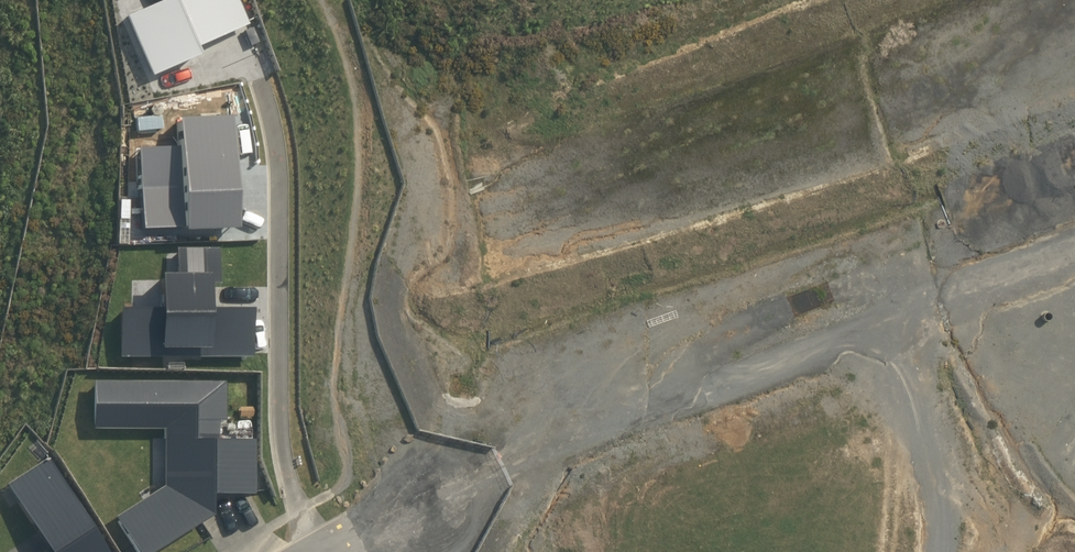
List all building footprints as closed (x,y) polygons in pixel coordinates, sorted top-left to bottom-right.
[(124,16),(150,76),(199,54),(195,47),(248,24),(237,0),(160,0),(124,16)] [(137,125),(160,121),(157,103),(134,107),(137,125)] [(180,231),(234,229),(228,116),(176,118),(178,182),(137,183),(139,229),(180,228),(180,231)] [(122,241),(136,241),(136,216),(121,216),(122,241)] [(118,357),(251,358),(251,308),(206,308),(205,285),(217,285),(217,248),(174,248),(174,273),(156,273),(156,308),(118,308),(118,357)] [(135,551),(149,551),(209,515),(209,494),(252,494),(253,439),(215,439),(215,420),(222,420),(222,381),(92,381),(91,429),(162,429),(162,486),(113,516),(135,551)] [(46,459),(3,485),(44,549),(39,551),(106,551),(46,459)]
